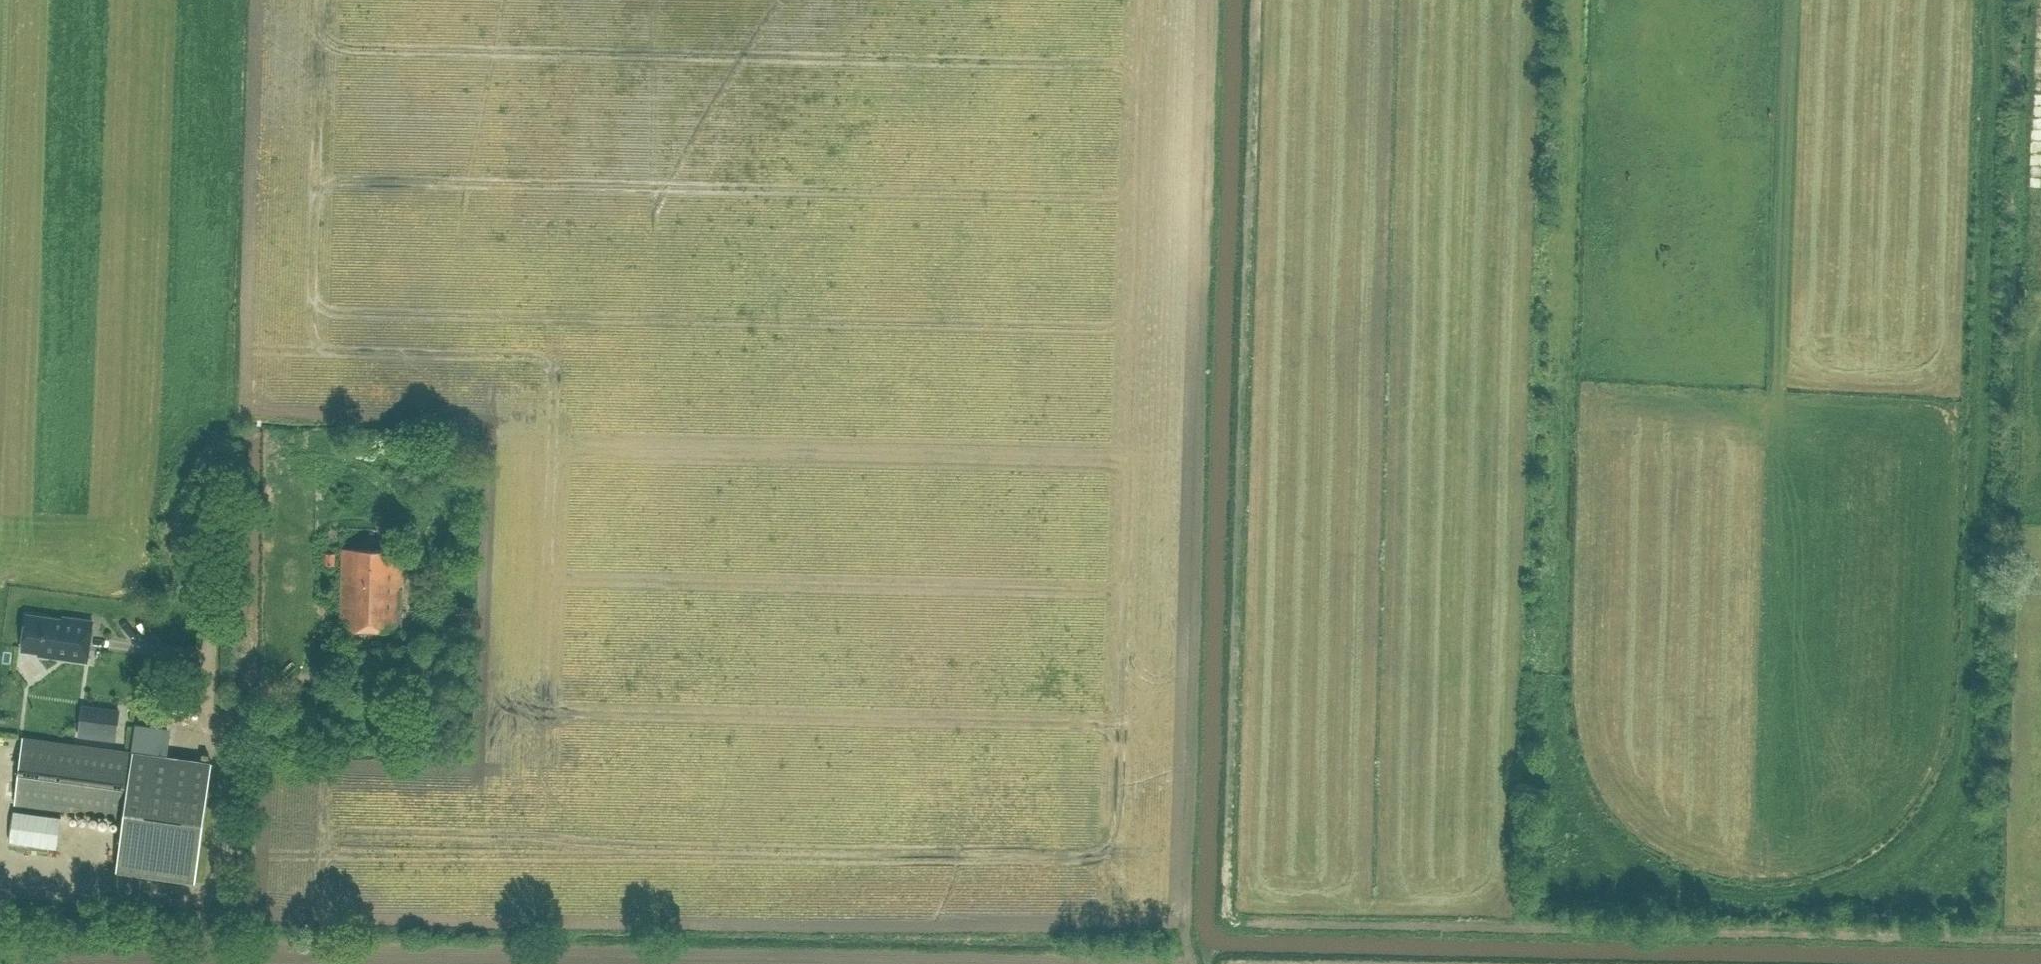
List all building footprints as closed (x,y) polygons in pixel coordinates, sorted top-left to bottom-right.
[(403,551),(343,549),(340,629),(400,631),(403,551)] [(334,554),(325,553),(325,566),(334,566),(334,554)] [(79,664),(84,625),(53,621),(52,623),(16,619),(12,653),(29,655),(29,657),(79,664)] [(105,706),(100,738),(115,741),(120,708),(105,706)] [(23,737),(14,803),(123,818),(116,871),(195,881),(212,763),(23,737)]
